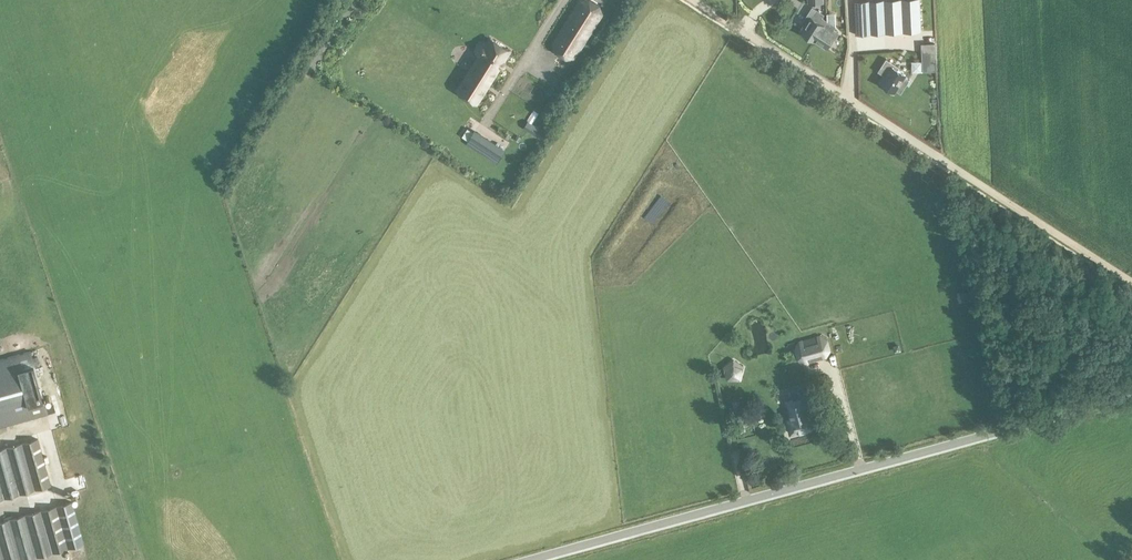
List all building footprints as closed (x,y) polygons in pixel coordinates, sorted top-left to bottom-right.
[(575,57),(602,13),(599,5),(591,0),(580,0),(553,43),(556,52),(566,58),(575,57)] [(854,1),(855,35),(929,31),(927,0),(872,0),(854,1)] [(824,25),(827,20),(814,13),(811,17),(802,32),(815,41),(816,40),(825,25),(824,25)] [(825,25),(816,40),(824,45),(833,31),(832,31),(835,26),(827,20),(824,25),(825,25)] [(481,53),(483,55),(459,91),(478,103),(512,50),(493,38),(490,43),(488,42),(484,43),(480,44),(479,49),(481,53)] [(922,57),(935,57),(935,48),(921,48),(922,57)] [(892,94),(893,91),(895,92),(896,90),(901,93),(909,80),(905,77),(906,75),(891,65),(880,83),(886,87),(885,89),(892,94)] [(536,137),(536,136),(541,130),(529,121),(524,128),(536,137)] [(806,364),(827,358),(831,350),(828,339),(820,334),(799,340),(794,348),(797,359),(806,364)] [(46,413),(31,356),(29,351),(0,358),(0,425),(46,413)] [(724,367),(728,379),(740,379),(743,367),(734,360),(724,367)] [(792,419),(787,420),(790,433),(816,427),(812,414),(808,415),(807,411),(809,410),(806,397),(805,397),(804,392),(798,393),(799,399),(785,402),(788,413),(790,413),(792,419)] [(748,413),(744,399),(732,402),(735,416),(748,413)] [(22,442),(0,449),(0,499),(51,485),(38,438),(22,442)] [(780,459),(780,466),(790,466),(790,458),(780,459)] [(72,501),(0,521),(0,559),(26,559),(69,548),(83,544),(72,501)]
